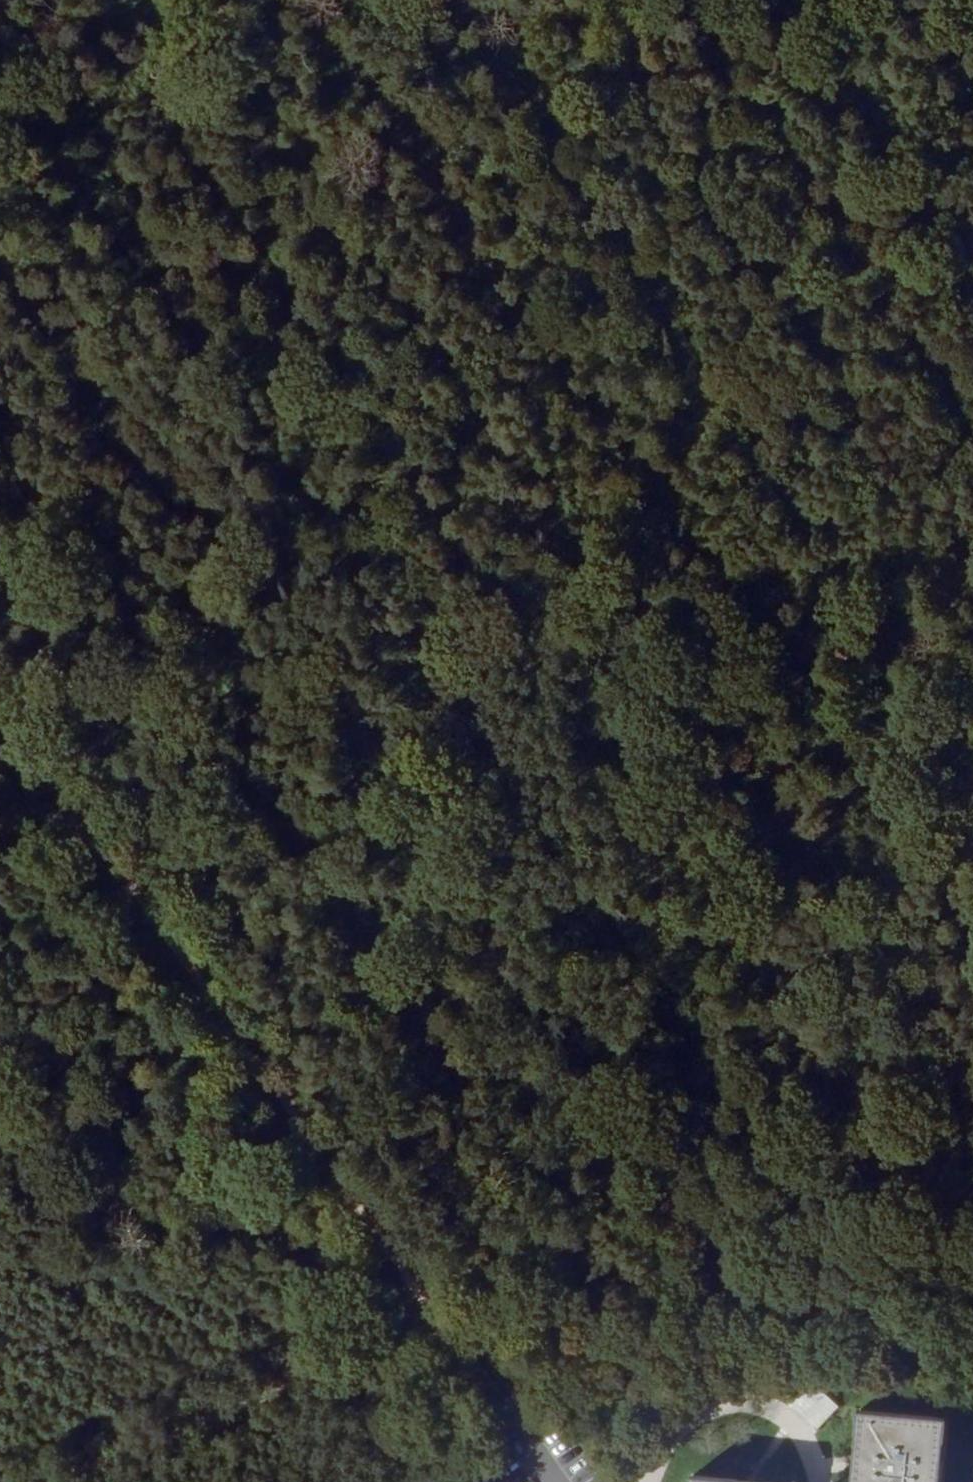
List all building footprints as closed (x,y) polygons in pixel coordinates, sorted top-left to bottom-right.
[(817,1431),(839,1407),(816,1386),(794,1409),(817,1431)] [(855,1481),(944,1481),(949,1419),(862,1410),(855,1481)]
